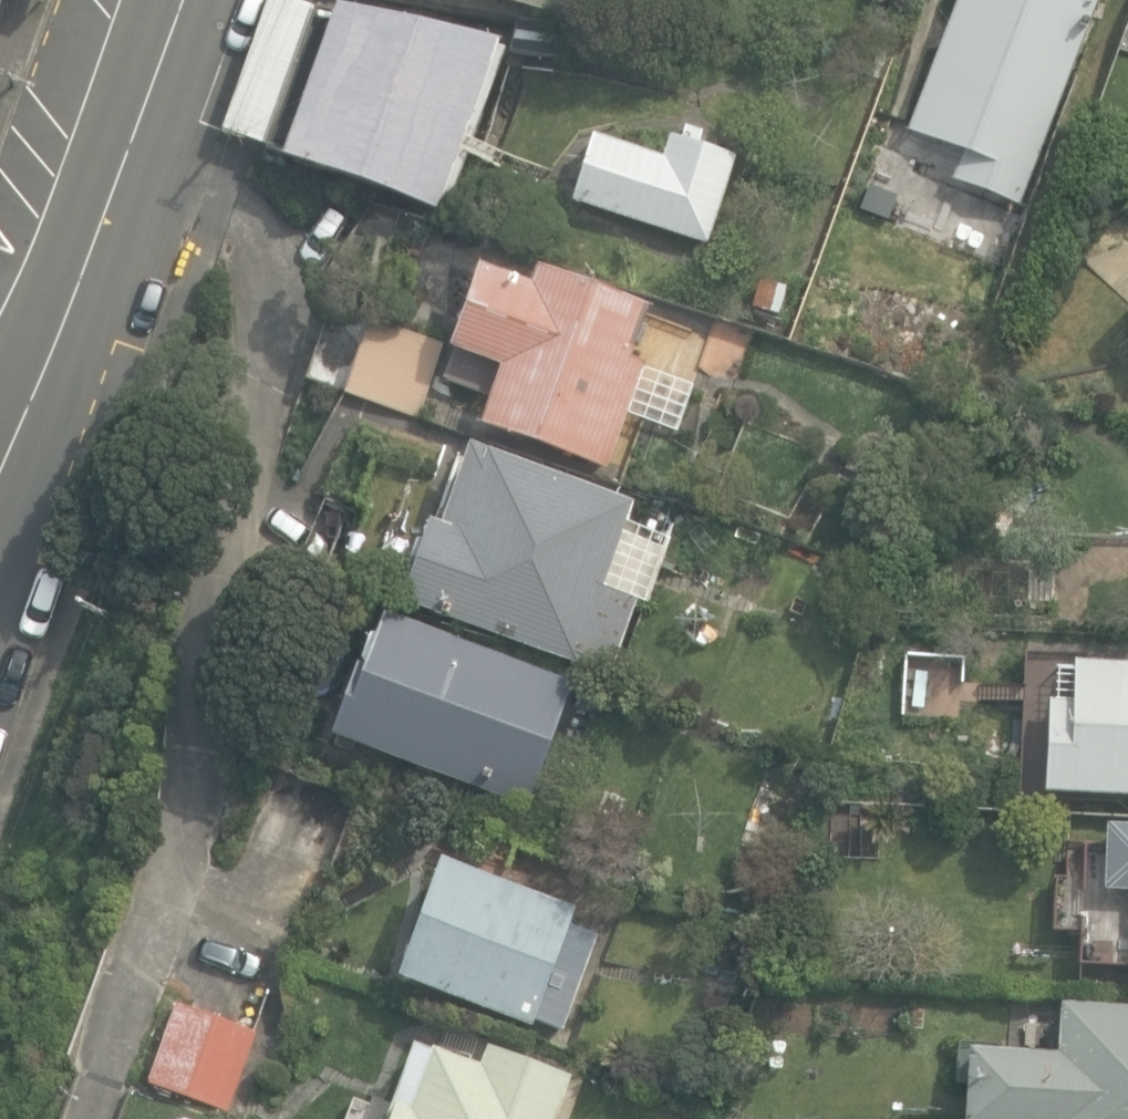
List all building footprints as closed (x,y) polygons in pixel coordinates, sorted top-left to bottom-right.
[(557,9),(560,0),(519,0),(557,9)] [(1016,195),(1024,174),(1032,177),(1098,0),(961,0),(912,131),(971,153),(963,175),(1016,195)] [(264,149),(435,210),(498,40),(317,5),(264,149)] [(564,32),(535,26),(529,55),(558,61),(564,32)] [(567,192),(701,235),(728,149),(693,138),(697,126),(680,120),(676,133),(665,129),(658,151),(587,129),(567,192)] [(934,224),(1001,243),(1013,204),(946,184),(934,224)] [(480,413),(606,456),(642,350),(631,346),(649,295),(536,256),(529,275),(478,257),(470,279),(462,277),(449,314),(456,317),(448,340),(453,342),(443,371),(489,387),(480,413)] [(413,410),(438,337),(363,311),(338,385),(339,385),(413,410)] [(578,644),(611,656),(634,588),(602,577),(631,494),(468,437),(440,517),(428,513),(401,590),(576,651),(578,644)] [(325,727),(523,799),(567,677),(377,608),(359,658),(351,655),(325,727)] [(1046,792),(1127,796),(1127,667),(1072,664),(1070,700),(1050,700),(1046,792)] [(913,802),(913,781),(883,781),(884,802),(913,802)] [(745,839),(781,853),(801,799),(764,786),(745,839)] [(1105,825),(1103,891),(1127,892),(1127,826),(1105,825)] [(393,966),(528,1015),(542,977),(548,980),(553,967),(574,974),(592,925),(563,915),(569,900),(435,851),(393,966)] [(146,1075),(225,1103),(253,1025),(174,997),(146,1075)] [(1063,1004),(1060,1054),(971,1048),(967,1118),(1127,1118),(1127,1008),(1063,1004)] [(547,1110),(562,1066),(481,1038),(475,1057),(408,1034),(378,1118),(573,1118),(547,1110)]
